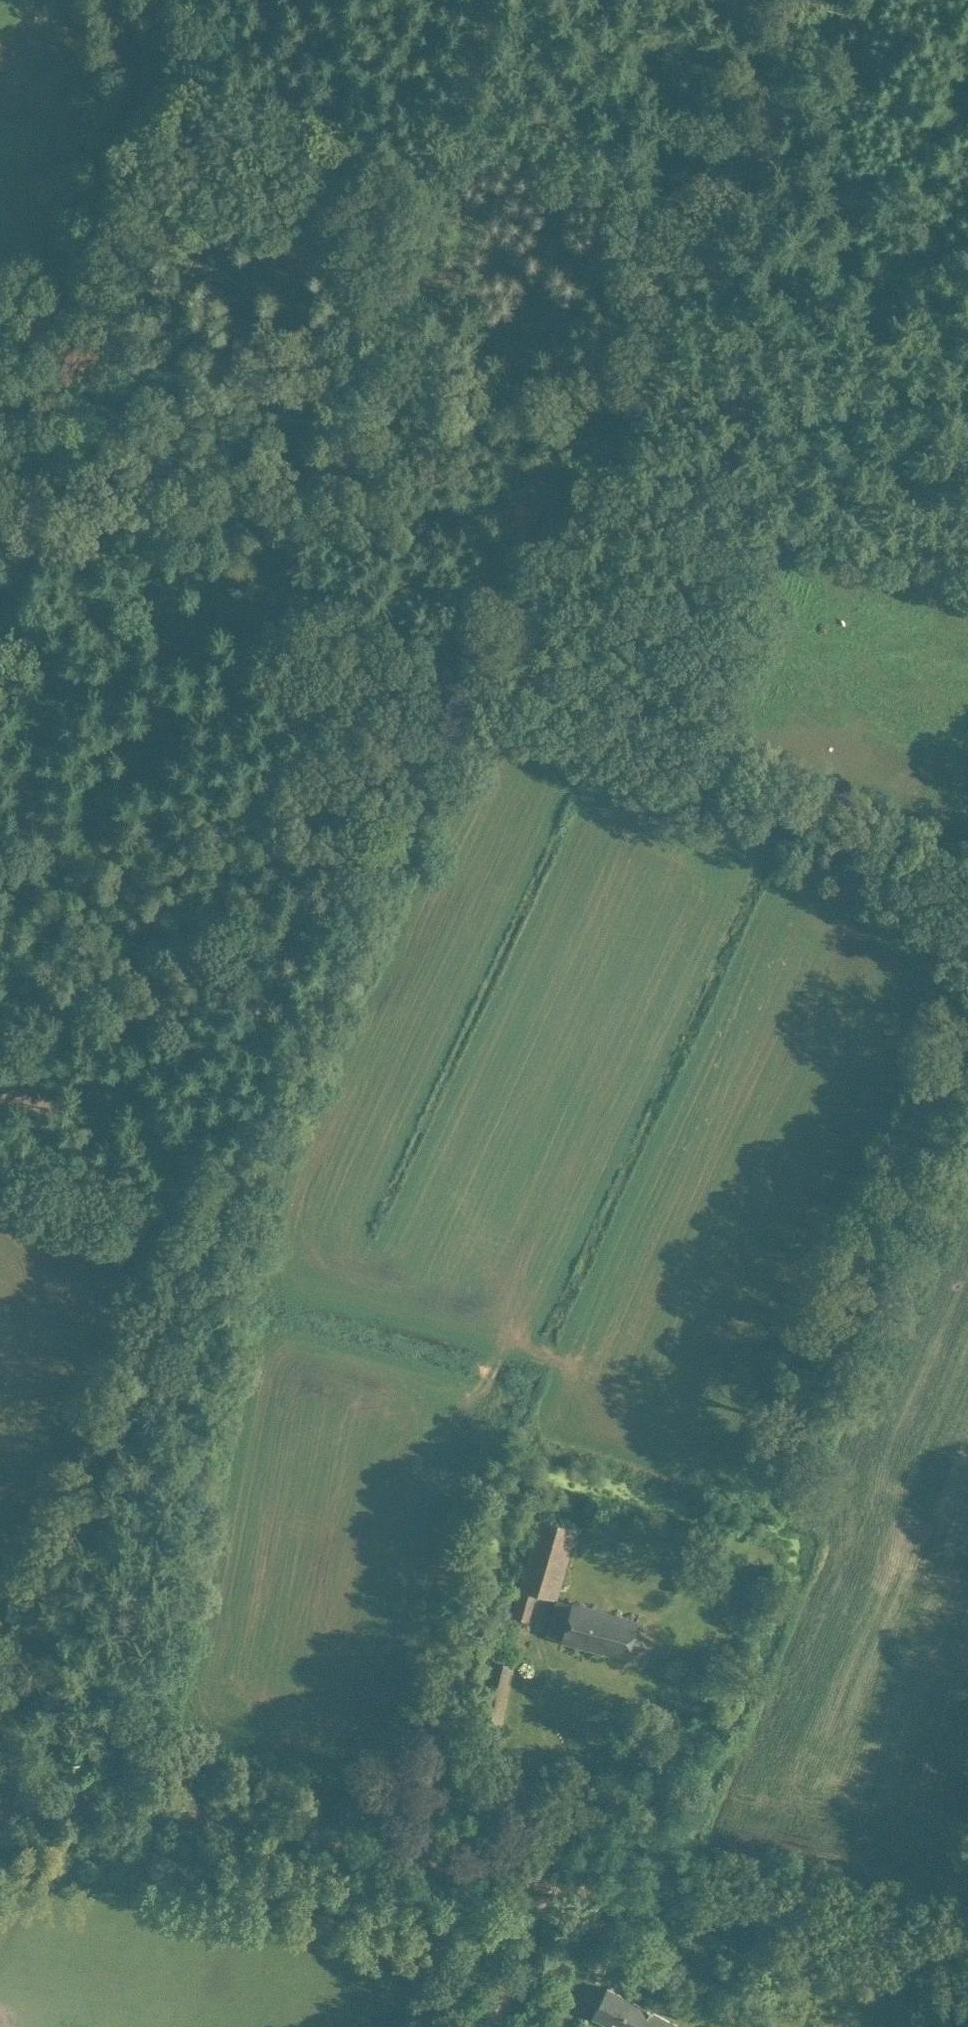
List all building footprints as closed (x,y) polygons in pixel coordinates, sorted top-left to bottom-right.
[(548,1625),(553,1605),(574,1528),(539,1519),(513,1615),(548,1625)] [(549,1636),(627,1658),(638,1622),(559,1600),(549,1636)] [(492,1660),(480,1718),(503,1723),(515,1665),(492,1660)] [(608,1988),(592,2017),(613,2026),(682,2026),(608,1988)]
